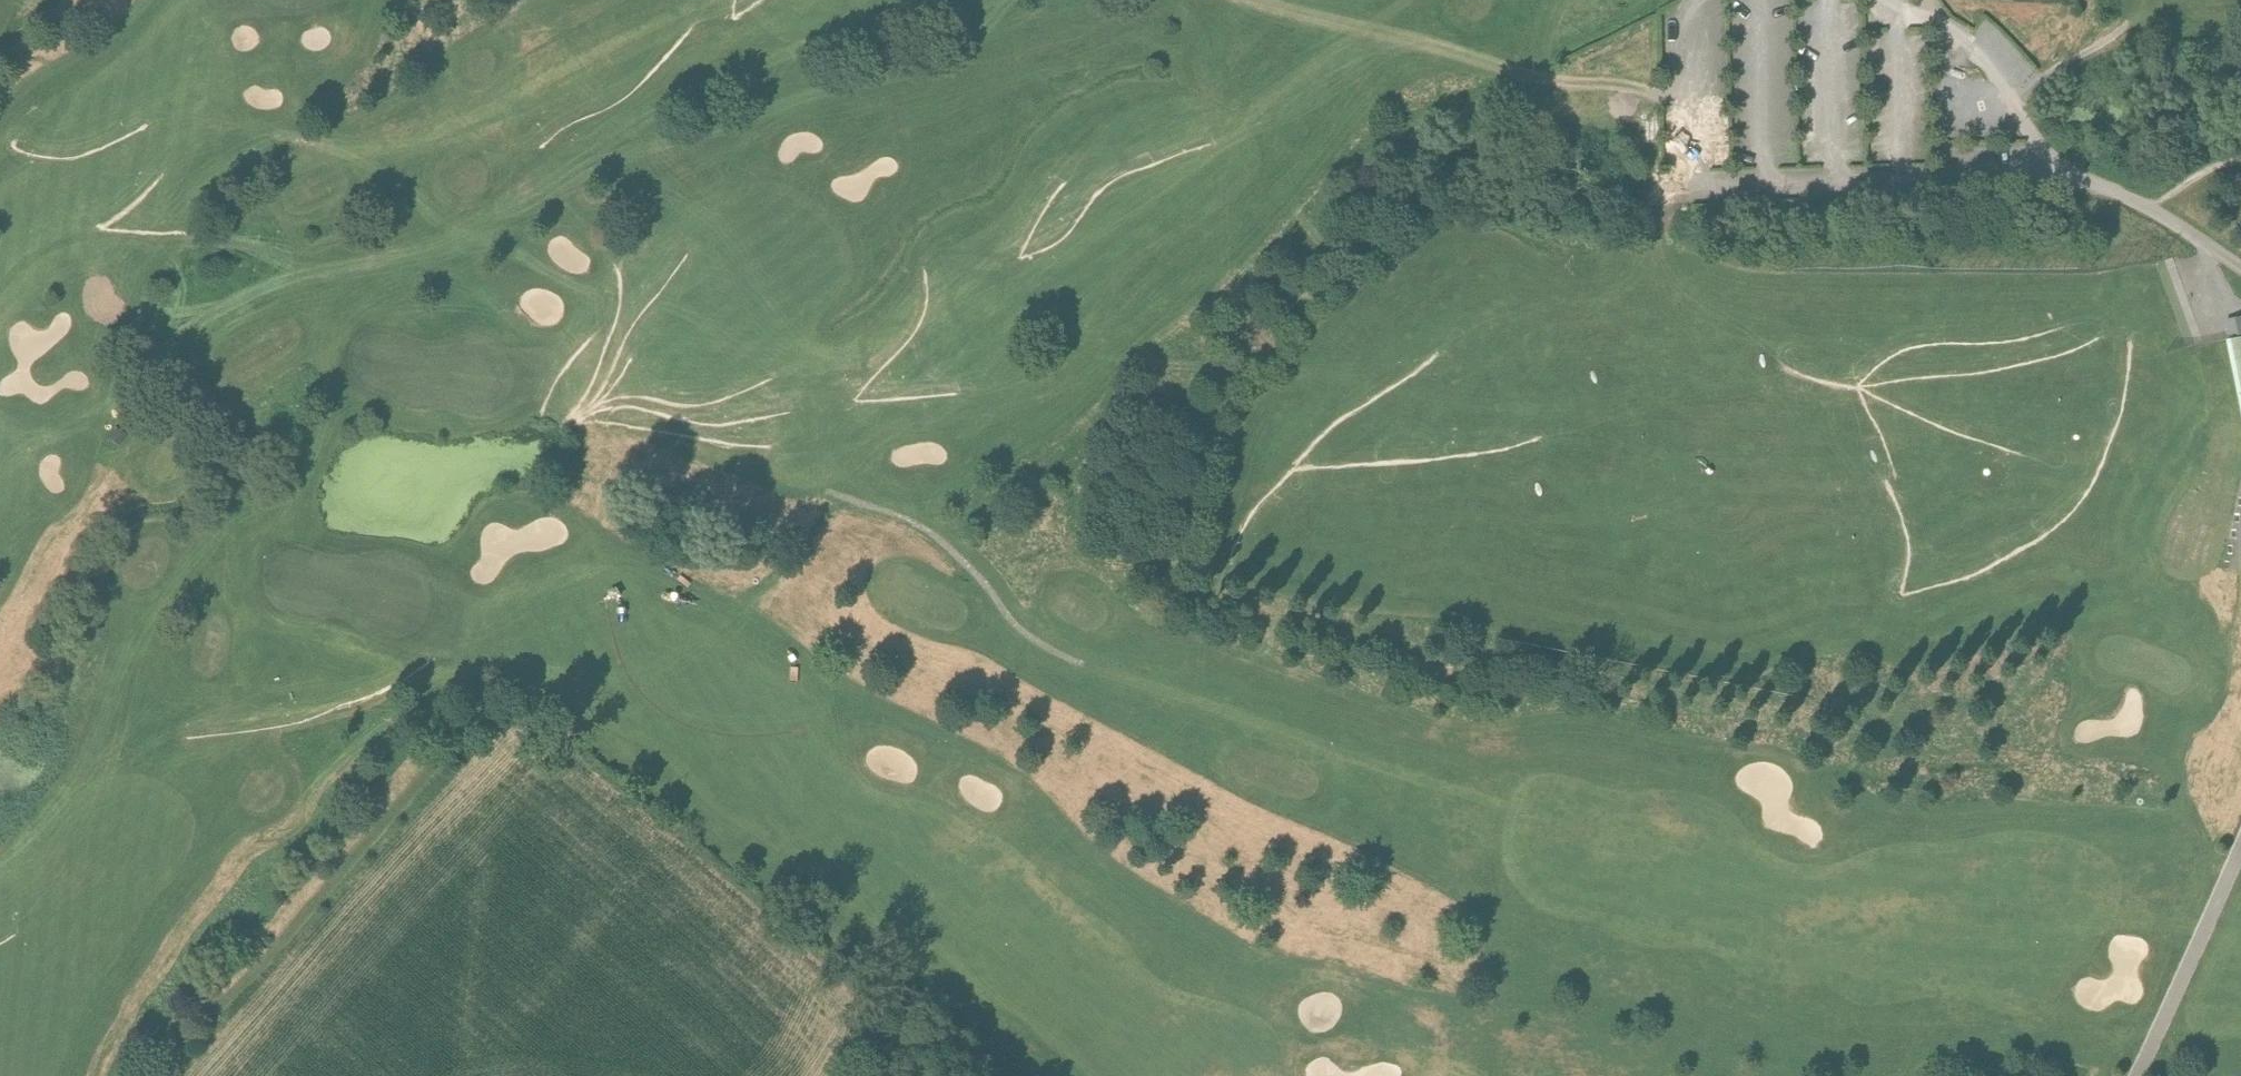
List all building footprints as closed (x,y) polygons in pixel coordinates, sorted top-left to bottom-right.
[(2240,388),(2240,342),(2232,344),(2240,388)]
